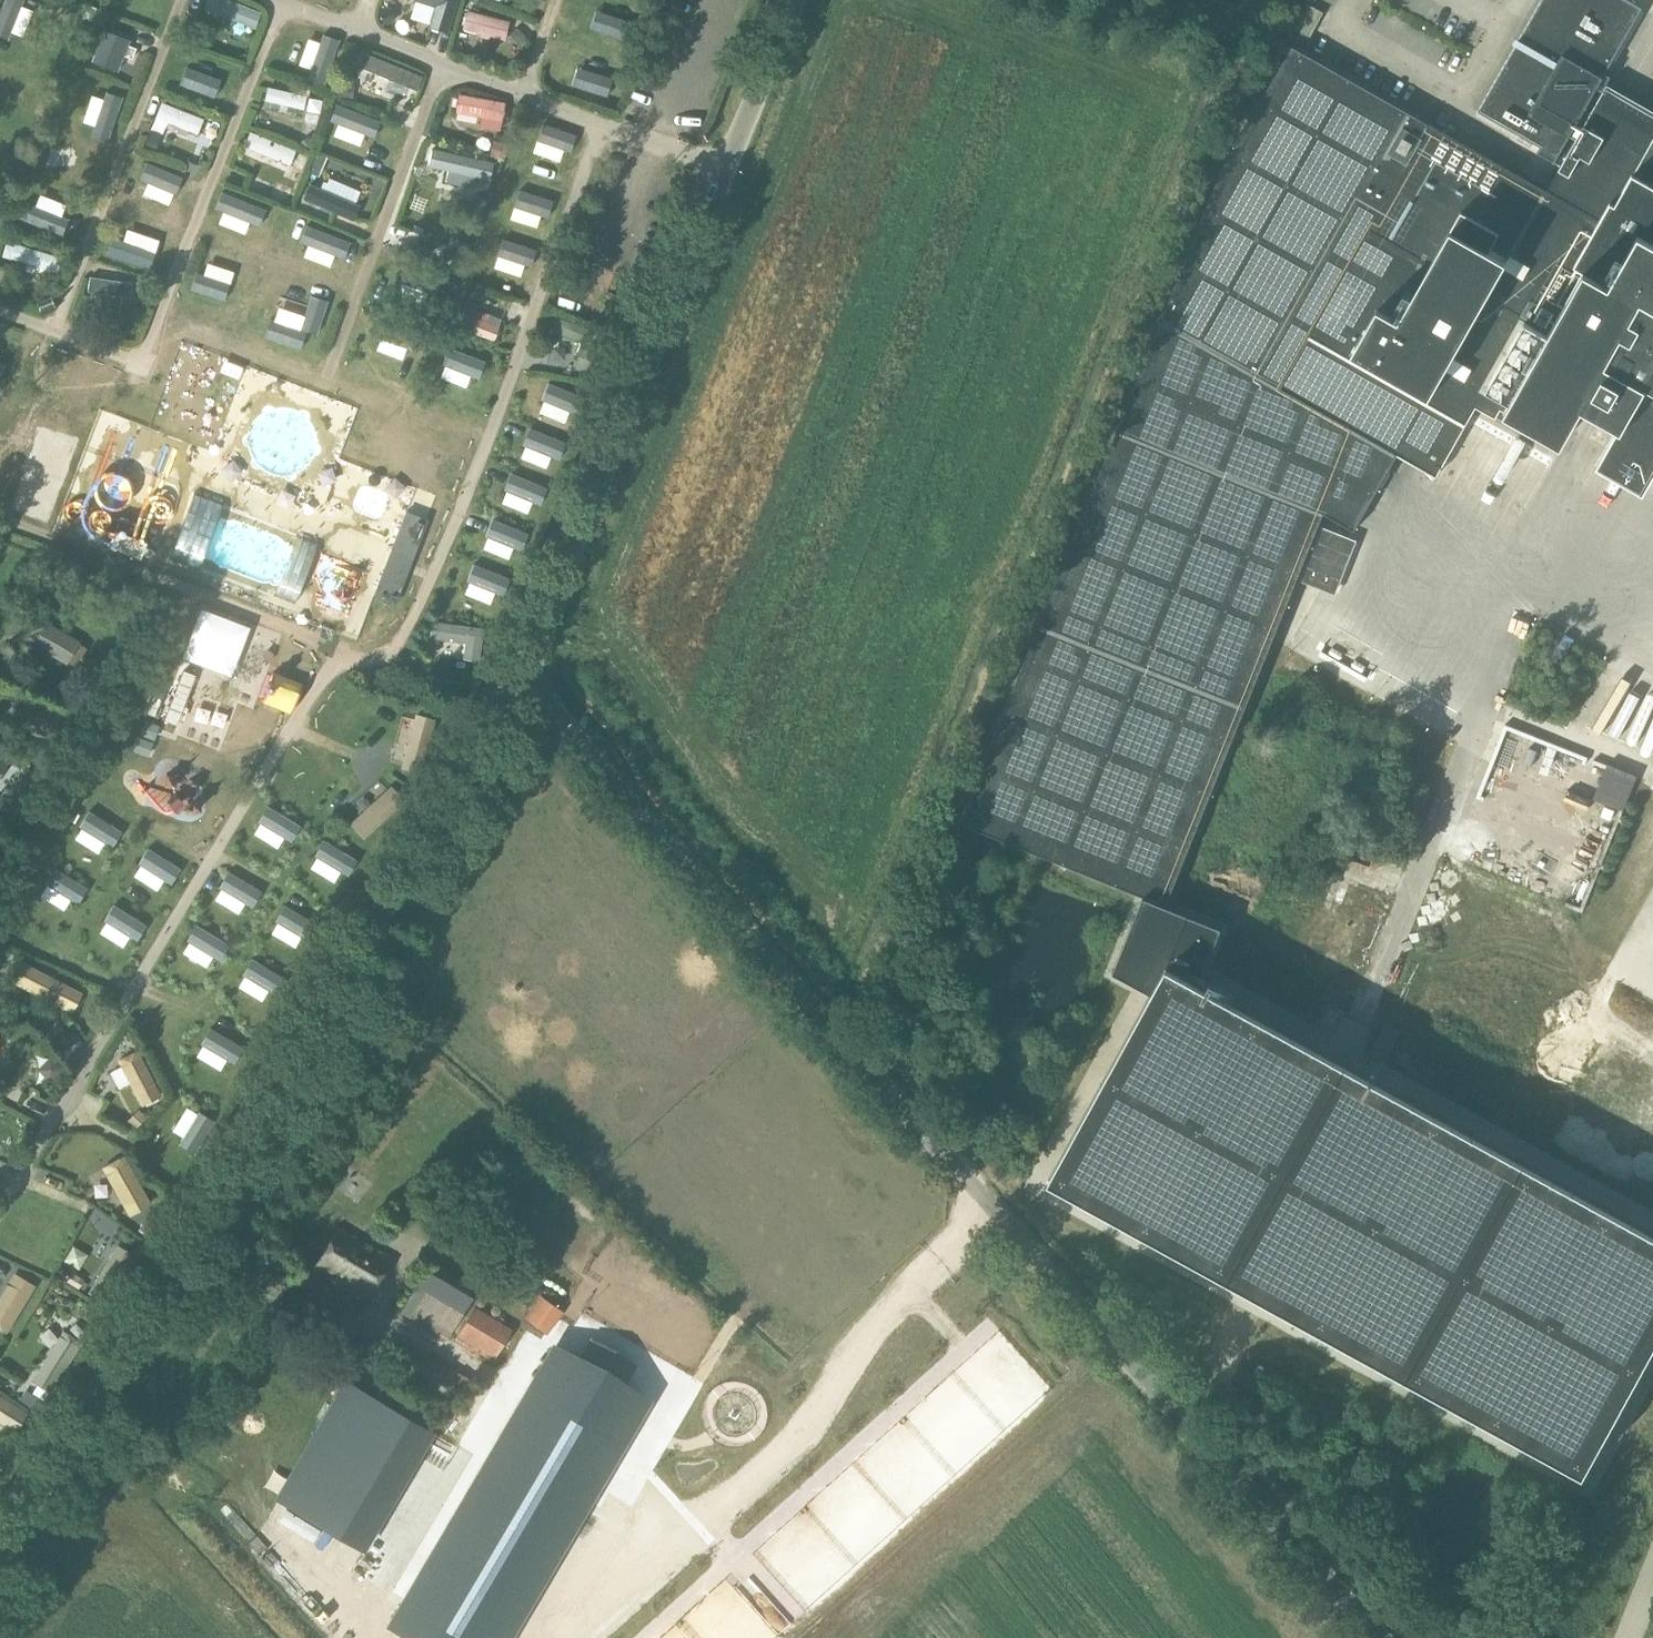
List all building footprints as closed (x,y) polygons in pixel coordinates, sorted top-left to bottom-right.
[(0,8),(0,35),(6,38),(21,0),(3,0),(0,8)] [(203,7),(255,27),(261,12),(232,0),(206,0),(203,7)] [(457,0),(413,0),(434,7),(429,24),(448,30),(457,0)] [(1478,111),(1541,147),(1538,152),(1555,162),(1643,7),(1630,0),(1542,0),(1478,111)] [(242,38),(247,26),(204,8),(199,21),(242,38)] [(595,9),(589,27),(624,39),(630,21),(595,9)] [(105,29),(92,62),(116,71),(122,56),(131,59),(135,48),(127,45),(129,39),(105,29)] [(465,29),(462,50),(506,57),(509,36),(465,29)] [(322,34),(307,78),(325,84),(340,39),(322,34)] [(1652,62),(1652,51),(1635,41),(1612,80),(1635,93),(1652,62)] [(1398,454),(1547,191),(1431,124),(1354,76),(1297,45),(1214,191),(960,822),(1142,895),(1111,972),(1150,993),(1047,1179),(1460,1406),(1583,1474),(1639,1373),(1652,1347),(1652,1233),(1367,1075),(1268,1020),(1200,983),(1223,927),(1166,904),(1273,640),(1324,513),(1354,530),(1398,454)] [(568,50),(564,64),(593,74),(590,82),(599,85),(602,77),(610,80),(615,65),(568,50)] [(186,66),(179,84),(214,97),(220,79),(186,66)] [(359,86),(417,106),(422,92),(364,71),(359,86)] [(105,91),(90,136),(107,142),(121,97),(105,91)] [(499,130),(505,102),(459,93),(455,110),(481,115),(480,127),(499,130)] [(162,103),(156,117),(180,127),(178,132),(185,135),(187,130),(196,134),(202,119),(162,103)] [(337,104),(330,120),(374,138),(381,122),(337,104)] [(264,120),(305,129),(308,114),(267,105),(264,120)] [(542,122),(536,139),(570,152),(577,134),(542,122)] [(1581,265),(1583,272),(1534,360),(1525,356),(1510,382),(1517,387),(1531,362),(1587,392),(1581,401),(1584,404),(1606,367),(1640,385),(1644,381),(1652,386),(1652,139),(1581,265)] [(253,149),(247,168),(291,182),(297,163),(253,149)] [(146,162),(140,180),(174,193),(177,186),(181,175),(146,162)] [(355,208),(363,190),(327,175),(319,192),(355,208)] [(518,188),(511,206),(546,219),(553,201),(518,188)] [(221,192),(215,208),(259,226),(265,210),(221,192)] [(24,202),(18,218),(61,236),(68,219),(24,202)] [(307,226),(300,242),(344,260),(350,243),(307,226)] [(113,237),(106,253),(150,271),(157,255),(113,237)] [(501,238),(495,256),(529,269),(536,251),(501,238)] [(33,297),(36,284),(57,289),(61,273),(12,261),(9,276),(24,280),(20,293),(33,297)] [(409,266),(402,284),(437,298),(444,280),(409,266)] [(196,271),(189,289),(224,302),(230,284),(196,271)] [(91,292),(85,310),(103,315),(108,298),(91,292)] [(271,319),(264,336),(299,349),(306,331),(305,331),(306,331),(317,334),(328,301),(310,295),(300,329),(271,319)] [(484,322),(487,315),(458,304),(456,311),(455,311),(450,324),(493,340),(498,327),(484,322)] [(593,347),(598,333),(558,318),(553,332),(580,342),(576,354),(586,358),(591,346),(593,347)] [(385,321),(378,338),(413,353),(420,335),(385,321)] [(450,349),(442,367),(478,381),(485,363),(450,349)] [(547,384),(540,402),(576,416),(583,399),(547,384)] [(1538,451),(1546,405),(1533,403),(1526,449),(1538,451)] [(1549,461),(1562,465),(1575,420),(1562,416),(1549,461)] [(529,430),(522,447),(557,462),(564,444),(529,430)] [(130,478),(173,495),(183,470),(140,453),(130,478)] [(503,455),(503,469),(544,470),(544,456),(503,455)] [(511,474),(504,492),(539,506),(546,489),(511,474)] [(492,520),(484,538),(520,552),(527,535),(492,520)] [(1322,526),(1300,580),(1335,594),(1356,539),(1322,526)] [(424,554),(408,546),(392,576),(409,585),(424,554)] [(181,551),(181,564),(223,565),(224,553),(181,551)] [(474,565),(467,582),(502,597),(509,579),(474,565)] [(273,574),(270,595),(285,597),(316,601),(318,579),(273,574)] [(81,641),(35,615),(22,638),(68,664),(81,641)] [(479,660),(483,629),(432,621),(429,638),(465,642),(463,658),(479,660)] [(1614,721),(1625,693),(1613,689),(1603,716),(1614,721)] [(403,770),(422,775),(436,722),(417,717),(403,770)] [(389,784),(349,822),(363,837),(403,799),(389,784)] [(268,807),(258,823),(290,843),(300,826),(268,807)] [(89,811),(79,828),(112,847),(122,831),(89,811)] [(324,840),(314,857),(346,876),(356,860),(324,840)] [(148,848),(138,865),(171,884),(180,868),(148,848)] [(55,868),(45,884),(78,904),(87,888),(55,868)] [(229,872),(219,889),(251,908),(261,892),(229,872)] [(113,905),(103,922),(136,941),(146,925),(113,905)] [(285,905),(275,922),(307,941),(317,925),(285,905)] [(196,925),(186,942),(219,961),(229,945),(196,925)] [(252,958),(242,975),(275,994),(285,978),(252,958)] [(21,960),(11,979),(72,1011),(82,992),(21,960)] [(210,1028),(200,1044),(233,1064),(243,1048),(210,1028)] [(129,1083),(141,1106),(160,1096),(137,1051),(118,1061),(121,1067),(112,1071),(120,1087),(129,1083)] [(199,1112),(179,1144),(195,1154),(215,1121),(199,1112)] [(124,1156),(103,1167),(130,1215),(150,1203),(124,1156)] [(314,1266),(367,1297),(391,1257),(337,1226),(314,1266)] [(117,1244),(89,1291),(106,1301),(134,1255),(117,1244)] [(401,1313),(448,1340),(472,1298),(425,1270),(401,1313)] [(0,1295),(0,1327),(6,1331),(34,1286),(13,1273),(0,1295)] [(495,1358),(512,1330),(474,1306),(456,1335),(495,1358)] [(524,1333),(547,1354),(566,1332),(543,1312),(524,1333)] [(60,1337),(33,1381),(51,1392),(78,1348),(60,1337)] [(410,1344),(392,1376),(438,1403),(429,1418),(448,1429),(458,1414),(476,1383),(410,1344)] [(633,1404),(550,1353),(384,1626),(405,1637),(491,1637),(633,1404)] [(333,1395),(346,1374),(319,1357),(307,1378),(333,1395)] [(364,1552),(435,1432),(344,1378),(332,1399),(273,1498),(273,1499),(364,1552)] [(0,1398),(0,1424),(13,1433),(25,1414),(0,1398)]
